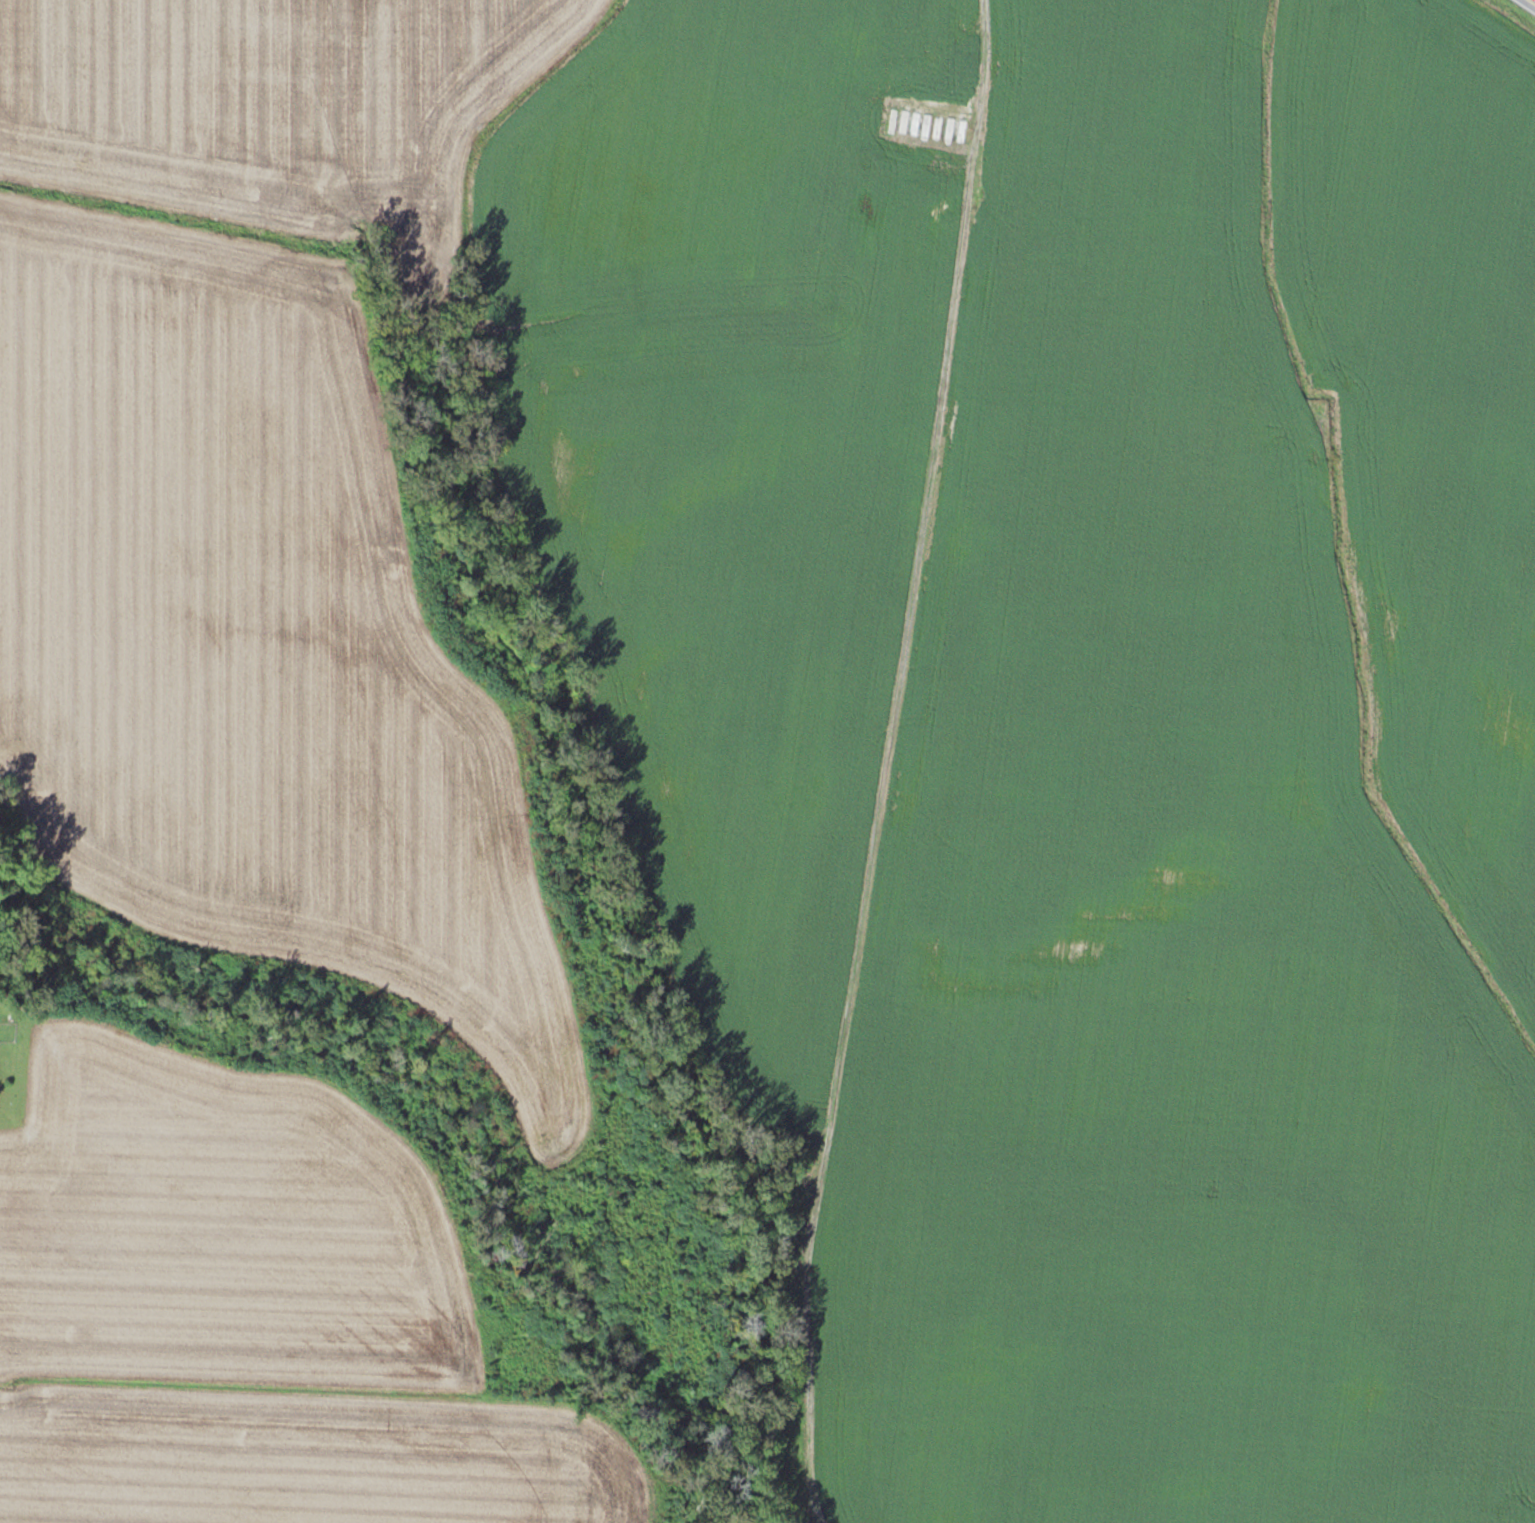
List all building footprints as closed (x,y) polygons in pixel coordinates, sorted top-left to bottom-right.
[(969,151),(972,119),(915,114),(912,145),(969,151)]
